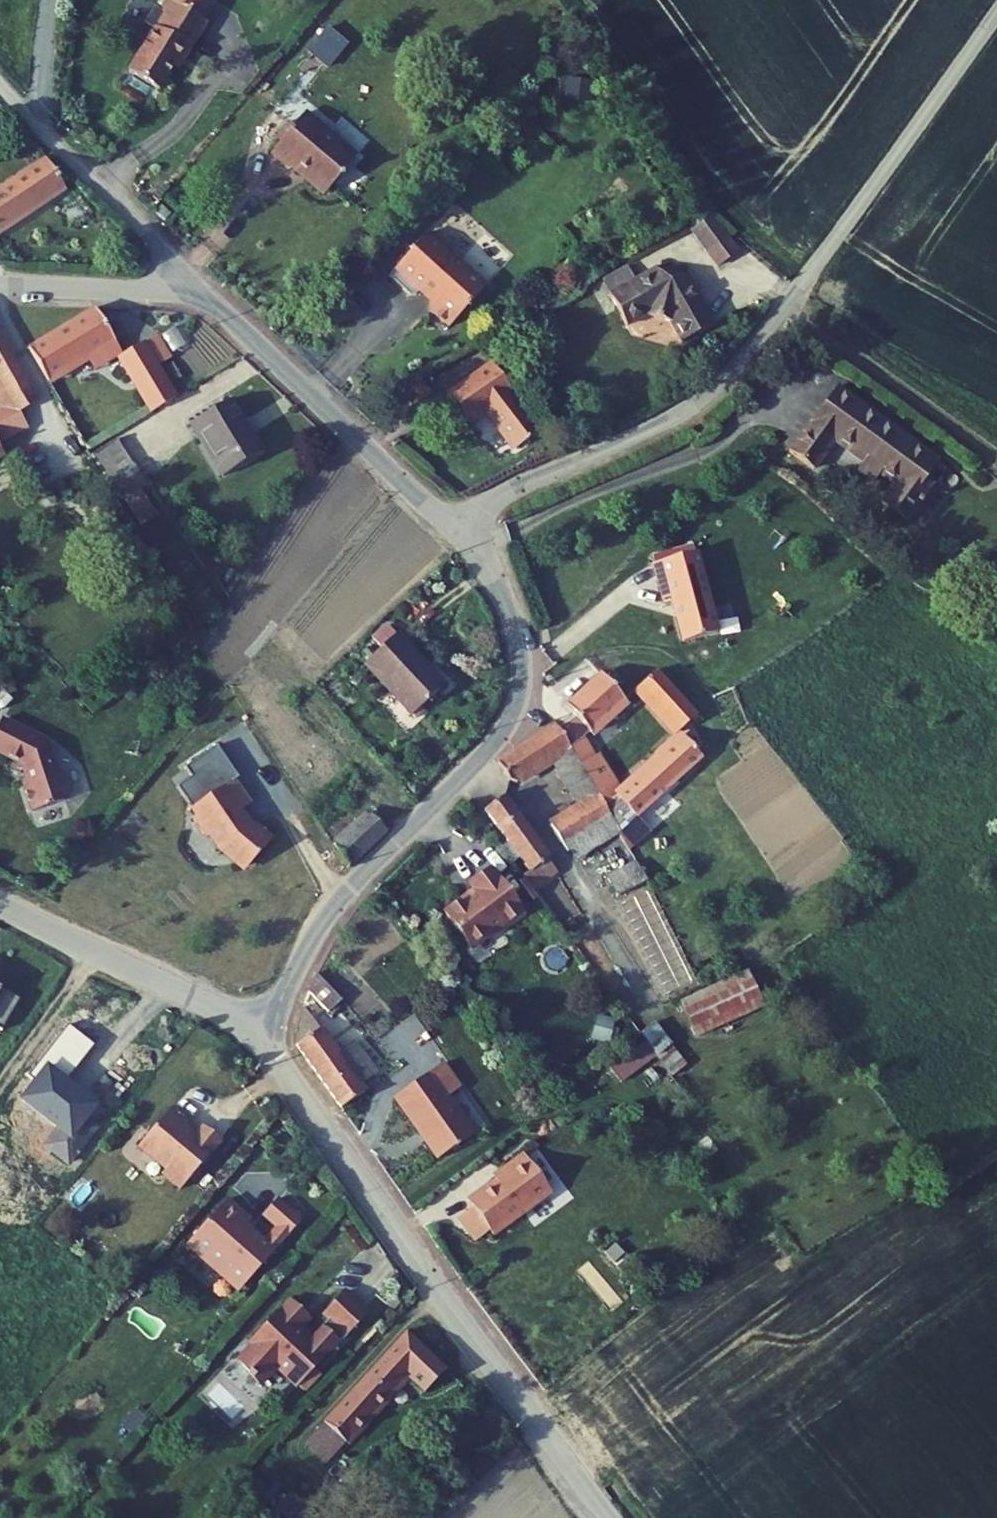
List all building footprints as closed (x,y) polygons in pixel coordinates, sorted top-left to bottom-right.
[(179,34),(208,52),(236,7),(231,4),(234,0),(200,0),(179,34)] [(569,82),(569,101),(590,102),(591,83),(569,82)] [(352,184),(378,150),(324,109),(315,121),(301,139),(293,151),(312,166),(318,159),(333,170),(334,178),(344,185),(352,184)] [(301,139),(315,121),(310,118),(297,136),(301,139)] [(66,189),(49,161),(0,195),(0,235),(66,189)] [(689,230),(714,267),(736,252),(711,216),(689,230)] [(455,327),(493,287),(465,260),(468,258),(454,244),(451,246),(437,233),(396,274),(417,294),(423,294),(430,287),(441,297),(437,302),(437,309),(455,327)] [(616,293),(634,324),(655,313),(680,320),(691,340),(722,323),(696,276),(664,266),(643,278),(635,264),(610,278),(619,293),(616,293)] [(117,356),(148,409),(166,398),(105,295),(37,334),(60,371),(76,361),(109,342),(117,356)] [(20,399),(41,386),(0,316),(0,366),(20,399)] [(76,361),(84,376),(117,356),(109,342),(76,361)] [(496,362),(456,390),(475,416),(495,403),(523,444),(541,431),(512,390),(515,388),(496,362)] [(856,362),(807,427),(832,445),(853,418),(882,439),(876,447),(893,459),(898,453),(913,463),(898,482),(923,501),(953,462),(946,455),(958,439),(924,413),(920,419),(878,386),(881,381),(856,362)] [(0,410),(0,427),(1,429),(28,413),(20,399),(0,410)] [(182,424),(213,477),(253,453),(221,400),(182,424)] [(104,442),(122,470),(149,454),(131,425),(104,442)] [(10,444),(1,429),(0,427),(0,449),(10,444)] [(133,465),(108,480),(120,501),(145,485),(133,465)] [(718,530),(676,542),(685,575),(693,573),(706,621),(741,612),(718,530)] [(391,633),(358,664),(407,715),(436,688),(419,669),(423,665),(391,633)] [(582,682),(609,712),(649,675),(621,646),(582,682)] [(657,668),(696,711),(716,695),(677,651),(657,668)] [(657,671),(632,694),(673,739),(699,716),(657,671)] [(17,755),(21,767),(17,774),(26,802),(59,793),(58,788),(61,782),(58,768),(51,765),(46,746),(43,747),(40,736),(33,732),(34,730),(0,711),(0,745),(17,755)] [(638,773),(657,795),(682,775),(730,735),(711,711),(638,773)] [(564,813),(590,852),(630,822),(573,713),(522,745),(536,768),(569,747),(592,792),(564,813)] [(594,736),(619,784),(636,775),(613,726),(594,736)] [(257,791),(240,766),(202,793),(207,799),(198,806),(208,822),(215,823),(226,838),(244,854),(254,853),(278,825),(262,811),(259,814),(256,811),(254,809),(252,811),(247,804),(250,803),(246,798),(257,791)] [(657,795),(665,805),(690,784),(682,775),(657,795)] [(539,859),(547,870),(569,855),(561,844),(564,842),(520,780),(499,794),(513,812),(507,816),(520,833),(525,829),(543,856),(539,859)] [(378,792),(341,828),(357,850),(397,812),(378,792)] [(612,858),(624,877),(652,861),(641,842),(612,858)] [(505,852),(484,868),(489,874),(460,896),(486,930),(506,914),(512,915),(537,896),(505,852)] [(649,892),(631,901),(675,990),(692,981),(649,892)] [(770,952),(701,982),(716,1017),(785,988),(770,952)] [(310,1024),(359,1089),(380,1073),(376,1067),(394,1053),(371,1024),(353,1038),(314,987),(310,1024)] [(19,999),(0,988),(0,1030),(19,999)] [(590,1039),(607,1044),(614,1021),(597,1015),(590,1039)] [(661,1020),(626,1046),(637,1060),(672,1034),(661,1020)] [(33,1081),(18,1098),(56,1129),(43,1145),(69,1166),(98,1130),(87,1121),(98,1107),(66,1081),(95,1045),(70,1025),(28,1077),(33,1081)] [(458,1040),(411,1077),(458,1136),(493,1108),(464,1073),(476,1064),(458,1040)] [(652,1058),(644,1064),(670,1098),(678,1092),(652,1058)] [(203,1102),(184,1087),(152,1126),(179,1149),(180,1157),(194,1169),(235,1121),(217,1106),(210,1116),(199,1106),(203,1102)] [(564,1177),(536,1138),(515,1154),(518,1158),(493,1176),(499,1184),(487,1193),(506,1220),(564,1177)] [(250,1219),(227,1198),(182,1249),(237,1297),(304,1222),(277,1198),(259,1218),(272,1230),(261,1242),(244,1226),(250,1219)] [(494,1291),(587,1421),(628,1389),(613,1369),(634,1352),(621,1337),(586,1368),(531,1296),(573,1261),(629,1323),(648,1306),(610,1258),(603,1263),(569,1228),(494,1291)] [(380,1294),(356,1273),(336,1294),(342,1299),(326,1317),(309,1302),(312,1298),(298,1284),(264,1322),(268,1326),(253,1343),(264,1353),(262,1355),(272,1365),(290,1346),(304,1359),(320,1342),(328,1348),(352,1322),(353,1323),(380,1294)] [(416,1323),(332,1412),(352,1432),(417,1365),(431,1379),(452,1357),(416,1323)]
